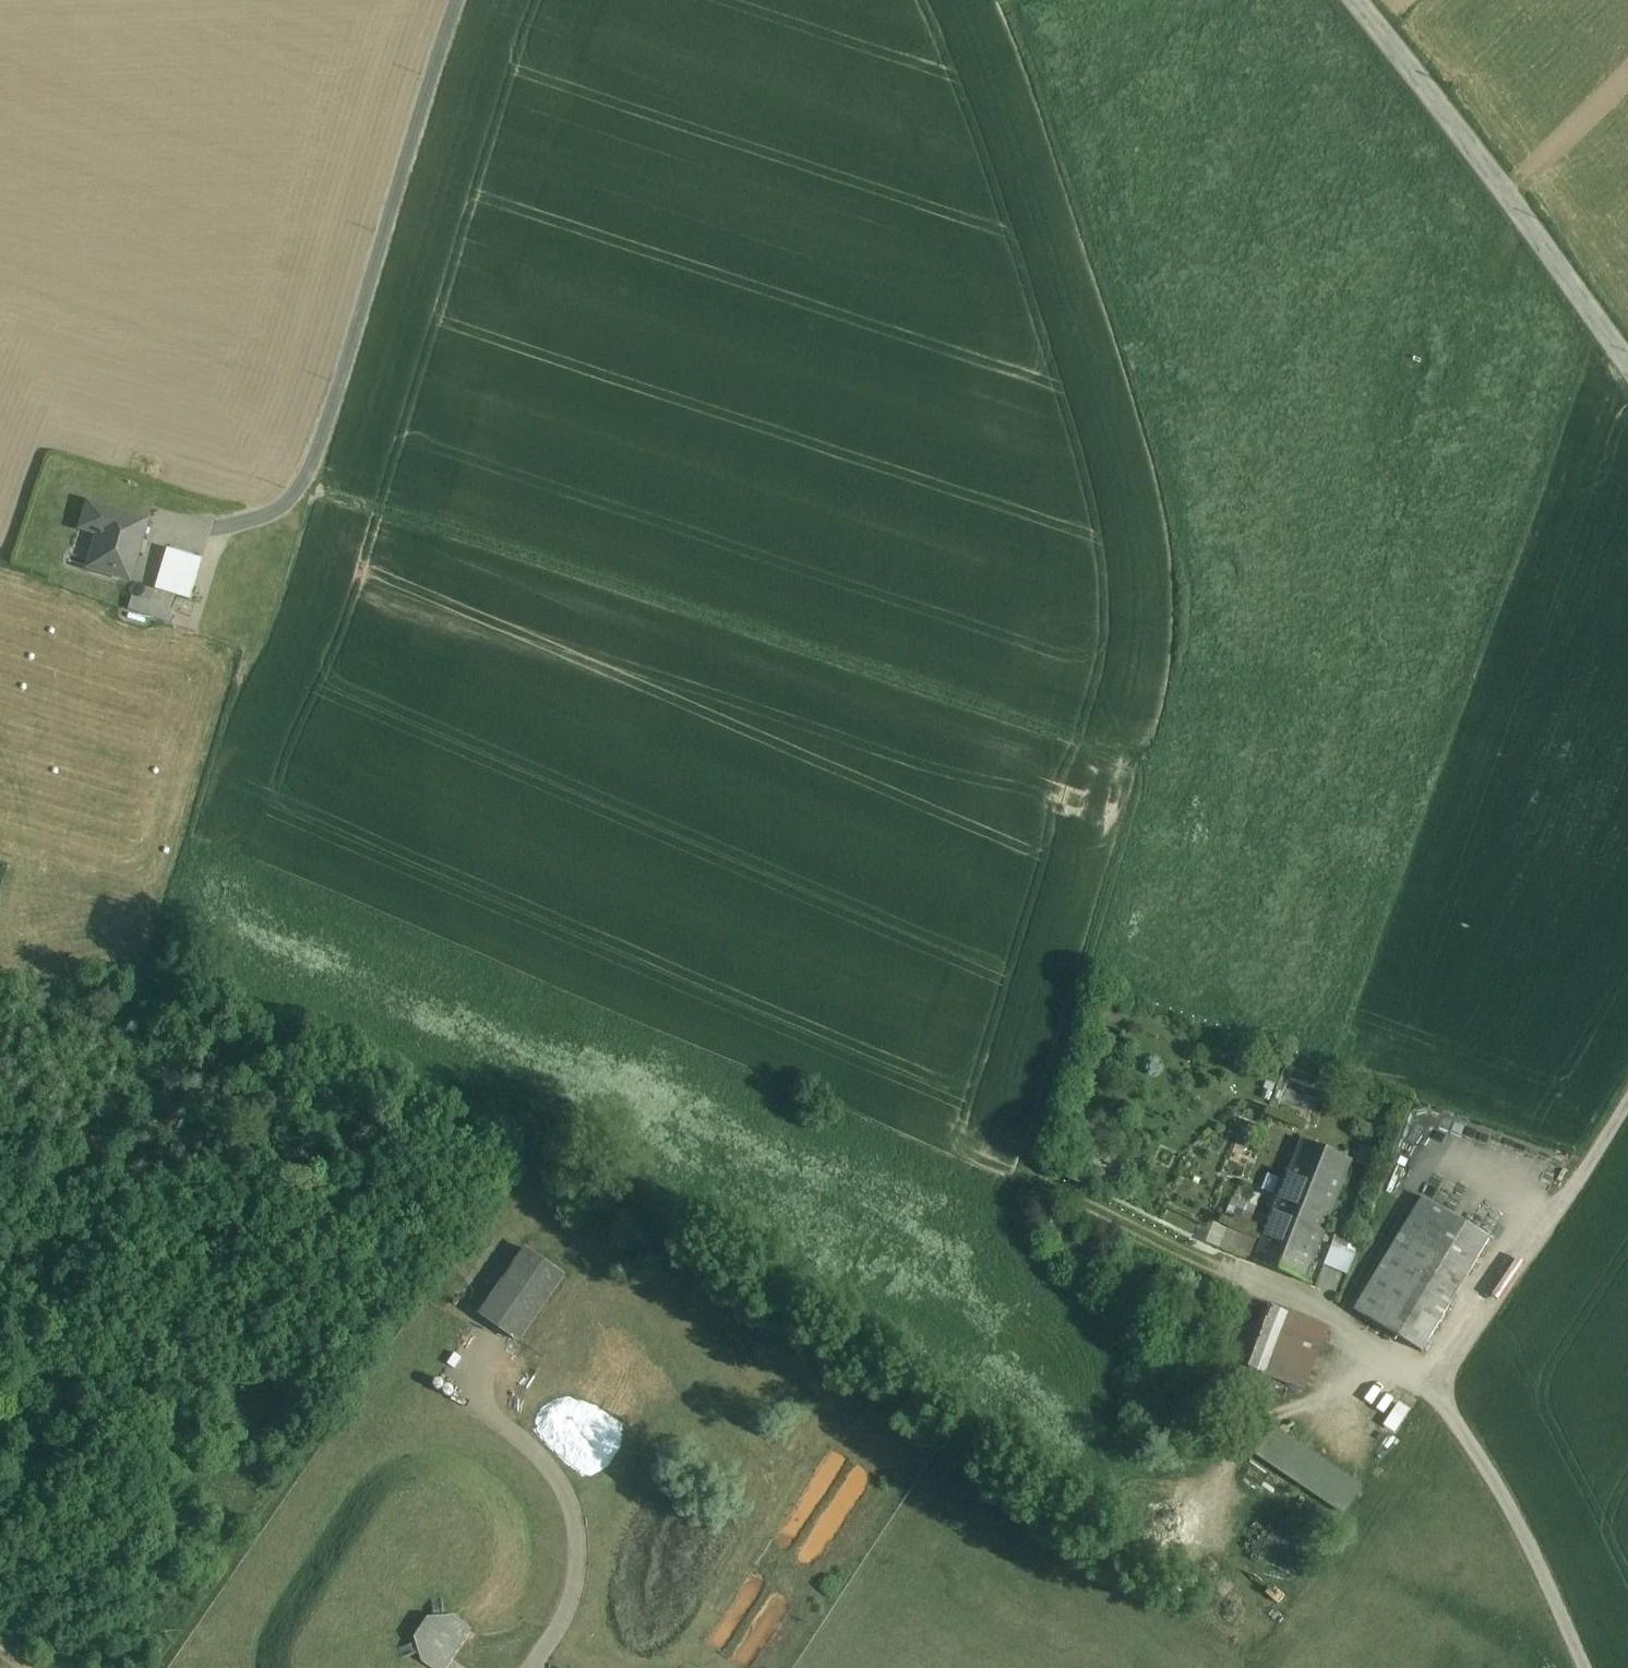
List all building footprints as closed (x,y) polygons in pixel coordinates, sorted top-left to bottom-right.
[(98,535),(88,569),(128,581),(146,523),(89,506),(82,530),(98,535)] [(205,556),(168,546),(157,585),(193,596),(205,556)] [(132,599),(129,610),(151,617),(170,623),(174,612),(132,599)] [(1425,1114),(1386,1188),(1415,1203),(1454,1129),(1425,1114)] [(1264,1240),(1256,1261),(1305,1281),(1352,1161),(1303,1142),(1264,1240)] [(1492,1239),(1423,1198),(1355,1312),(1423,1353),(1492,1239)] [(1249,1230),(1256,1211),(1240,1205),(1233,1224),(1249,1230)] [(1256,1261),(1264,1240),(1213,1220),(1205,1241),(1256,1261)] [(1361,1241),(1339,1231),(1324,1265),(1346,1275),(1361,1241)] [(526,1251),(480,1319),(518,1345),(564,1277),(526,1251)] [(1331,1329),(1231,1289),(1205,1354),(1305,1394),(1331,1329)] [(1412,1418),(1422,1398),(1411,1392),(1401,1413),(1412,1418)] [(1360,1494),(1268,1430),(1251,1455),(1342,1519),(1360,1494)] [(428,1667),(448,1667),(473,1630),(454,1618),(445,1619),(443,1601),(433,1603),(435,1621),(430,1621),(423,1631),(416,1641),(418,1646),(400,1651),(403,1661),(421,1656),(423,1665),(428,1667)]
